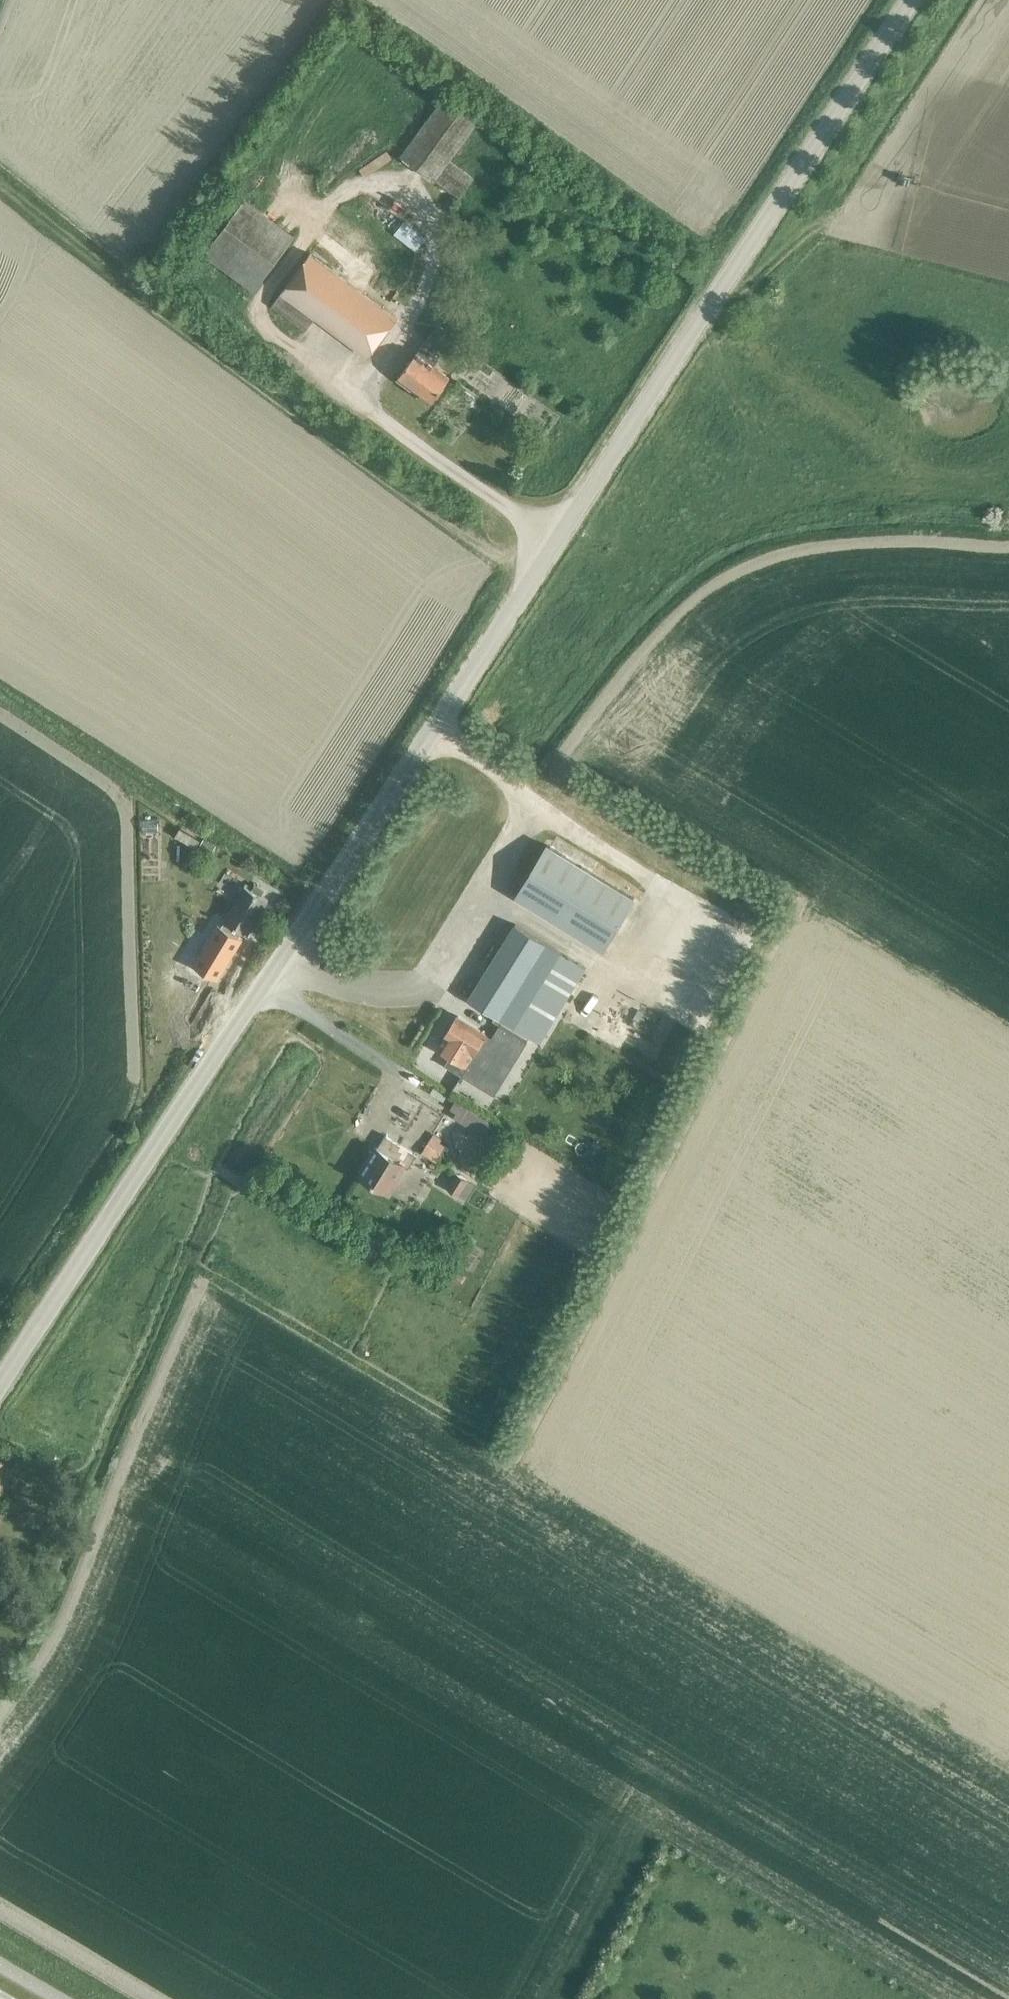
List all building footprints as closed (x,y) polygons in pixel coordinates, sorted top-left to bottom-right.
[(442,98),(400,156),(457,199),(472,179),(448,161),(476,124),(442,98)] [(403,222),(394,234),(415,250),(425,237),(403,222)] [(368,357),(397,318),(310,253),(271,305),(305,330),(315,317),(368,357)] [(437,325),(434,329),(397,379),(429,403),(449,377),(433,365),(439,358),(435,354),(450,334),(437,325)] [(212,852),(216,844),(204,837),(199,845),(212,852)] [(602,949),(633,898),(548,845),(516,896),(602,949)] [(219,926),(194,967),(217,981),(242,939),(238,937),(242,931),(247,934),(268,899),(261,895),(264,890),(254,884),(251,889),(244,885),(223,920),(227,922),(224,928),(219,926)] [(515,923),(459,1012),(489,1031),(497,1017),(521,1031),(532,1038),(558,995),(564,999),(585,966),(515,923)] [(457,1015),(438,1047),(451,1055),(445,1064),(462,1074),(480,1086),(505,1045),(519,1054),(527,1041),(499,1023),(491,1036),(486,1033),(457,1015)] [(455,1100),(450,1109),(454,1112),(452,1116),(469,1127),(465,1134),(503,1157),(516,1138),(455,1100)] [(388,1193),(400,1172),(404,1166),(408,1168),(416,1154),(385,1135),(377,1147),(376,1147),(358,1174),(388,1193)] [(427,1145),(422,1153),(436,1162),(441,1154),(427,1145)] [(447,1188),(459,1196),(469,1181),(456,1173),(447,1188)] [(453,1270),(449,1277),(458,1282),(462,1275),(453,1270)]
